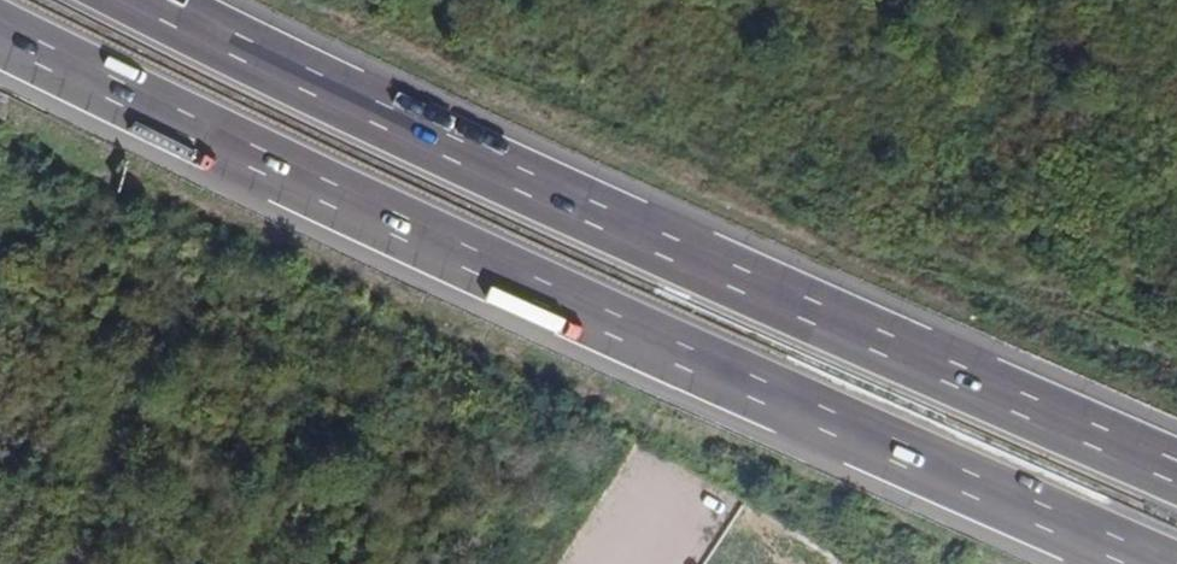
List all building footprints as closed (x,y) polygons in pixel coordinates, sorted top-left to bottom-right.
[(608,552),(601,563),(627,563),(608,552)]
